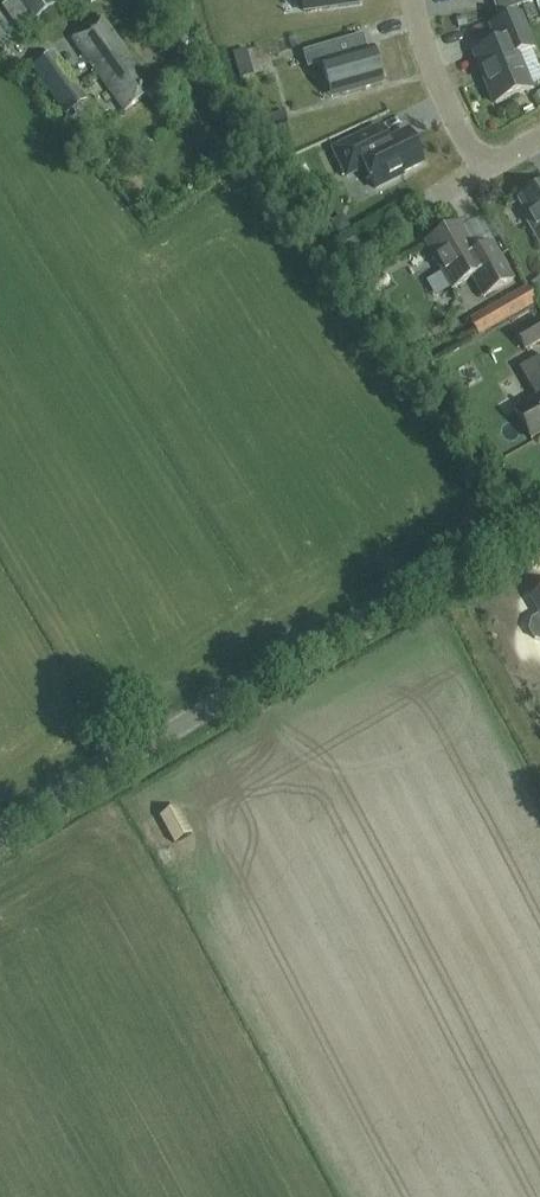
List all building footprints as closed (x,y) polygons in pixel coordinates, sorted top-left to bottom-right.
[(3,5),(22,32),(67,0),(9,0),(3,5)] [(304,11),(360,3),(360,0),(302,0),(304,11)] [(136,7),(130,11),(141,25),(146,20),(136,7)] [(474,53),(495,104),(529,90),(515,56),(531,49),(517,15),(491,26),(498,43),(474,53)] [(123,111),(158,86),(144,66),(139,70),(102,17),(72,39),(123,111)] [(342,94),(381,83),(371,49),(367,50),(362,35),(303,52),(307,69),(313,67),(318,83),(337,78),(342,94)] [(53,54),(33,68),(66,113),(86,99),(53,54)] [(364,135),(333,150),(343,168),(347,176),(349,175),(364,168),(375,189),(403,175),(402,173),(423,163),(408,132),(387,142),(386,140),(381,129),(380,127),(375,129),(364,135)] [(517,200),(527,216),(524,218),(539,243),(539,187),(517,200)] [(483,297),(512,280),(491,244),(475,253),(458,224),(425,242),(451,288),(471,277),(483,297)] [(479,327),(528,304),(523,292),(474,315),(479,327)] [(539,318),(515,333),(524,350),(539,340),(539,319),(539,318)] [(514,411),(530,438),(539,432),(539,396),(514,411)] [(530,597),(539,615),(539,592),(530,597)] [(532,620),(529,630),(534,638),(539,640),(539,615),(532,620)] [(177,806),(159,816),(174,843),(192,834),(177,806)]
